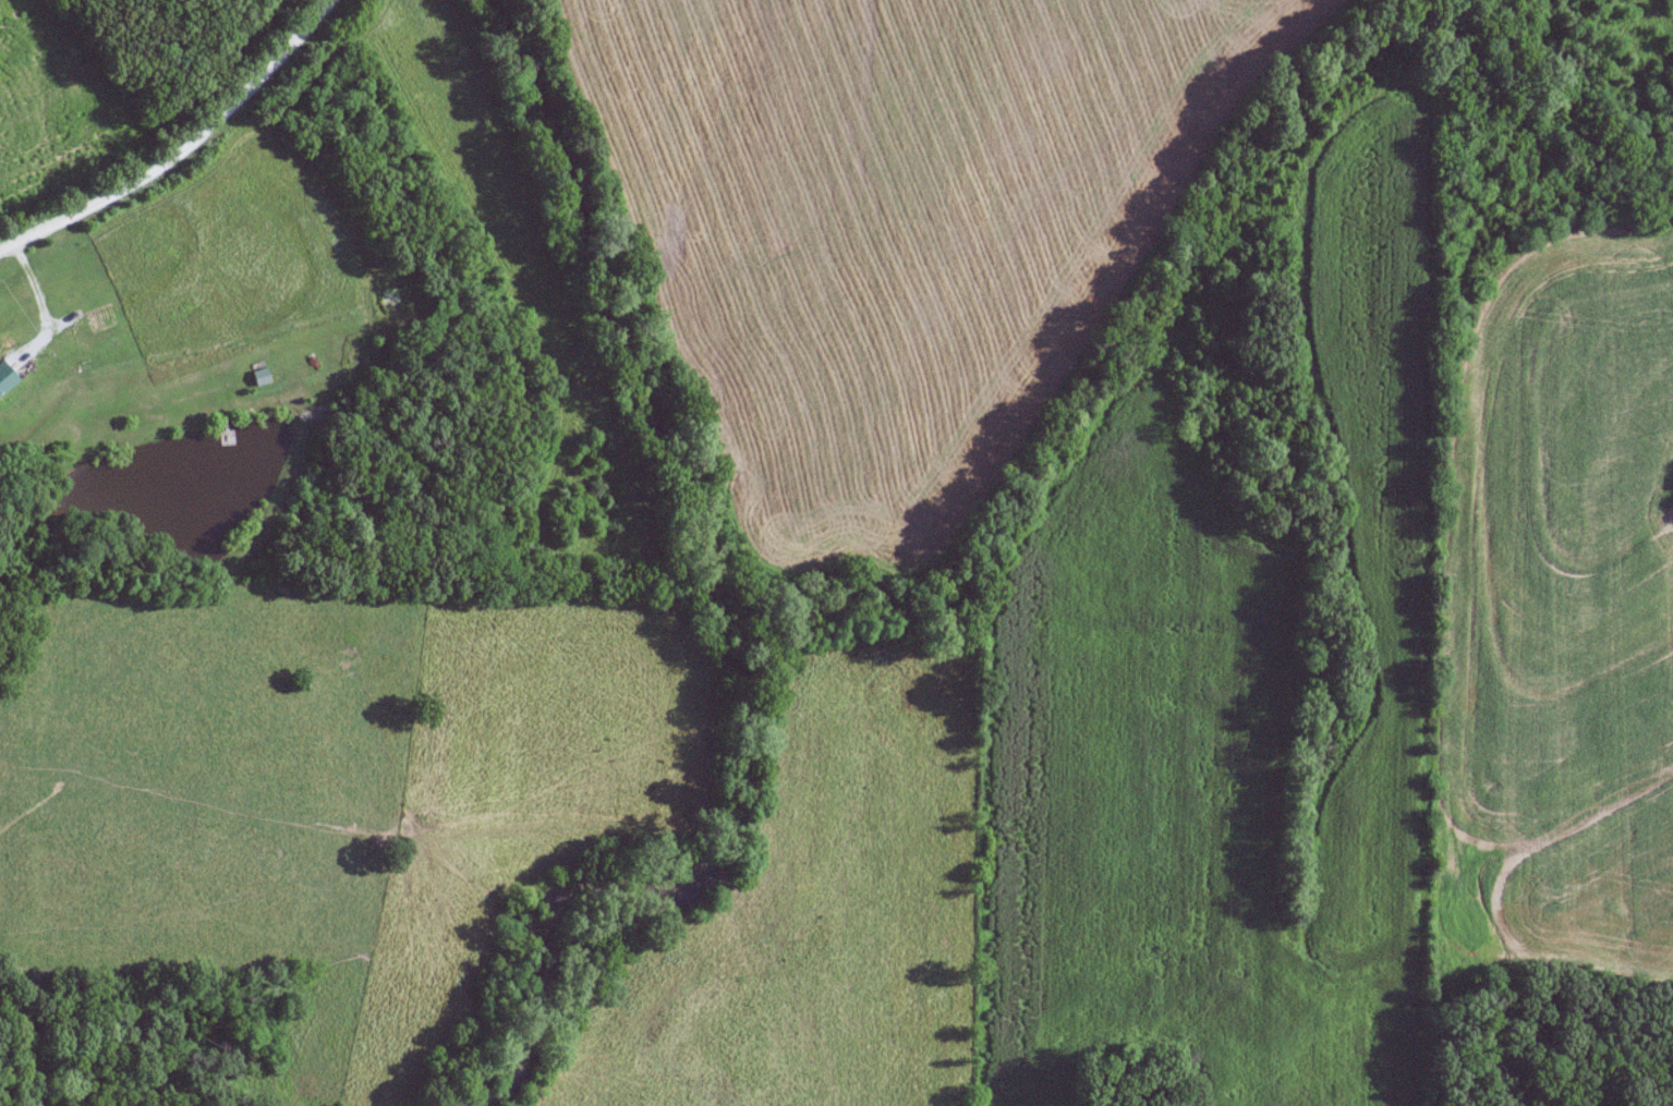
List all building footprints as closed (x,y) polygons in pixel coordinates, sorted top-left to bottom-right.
[(249,372),(252,386),(267,384),(264,369),(249,372)]
